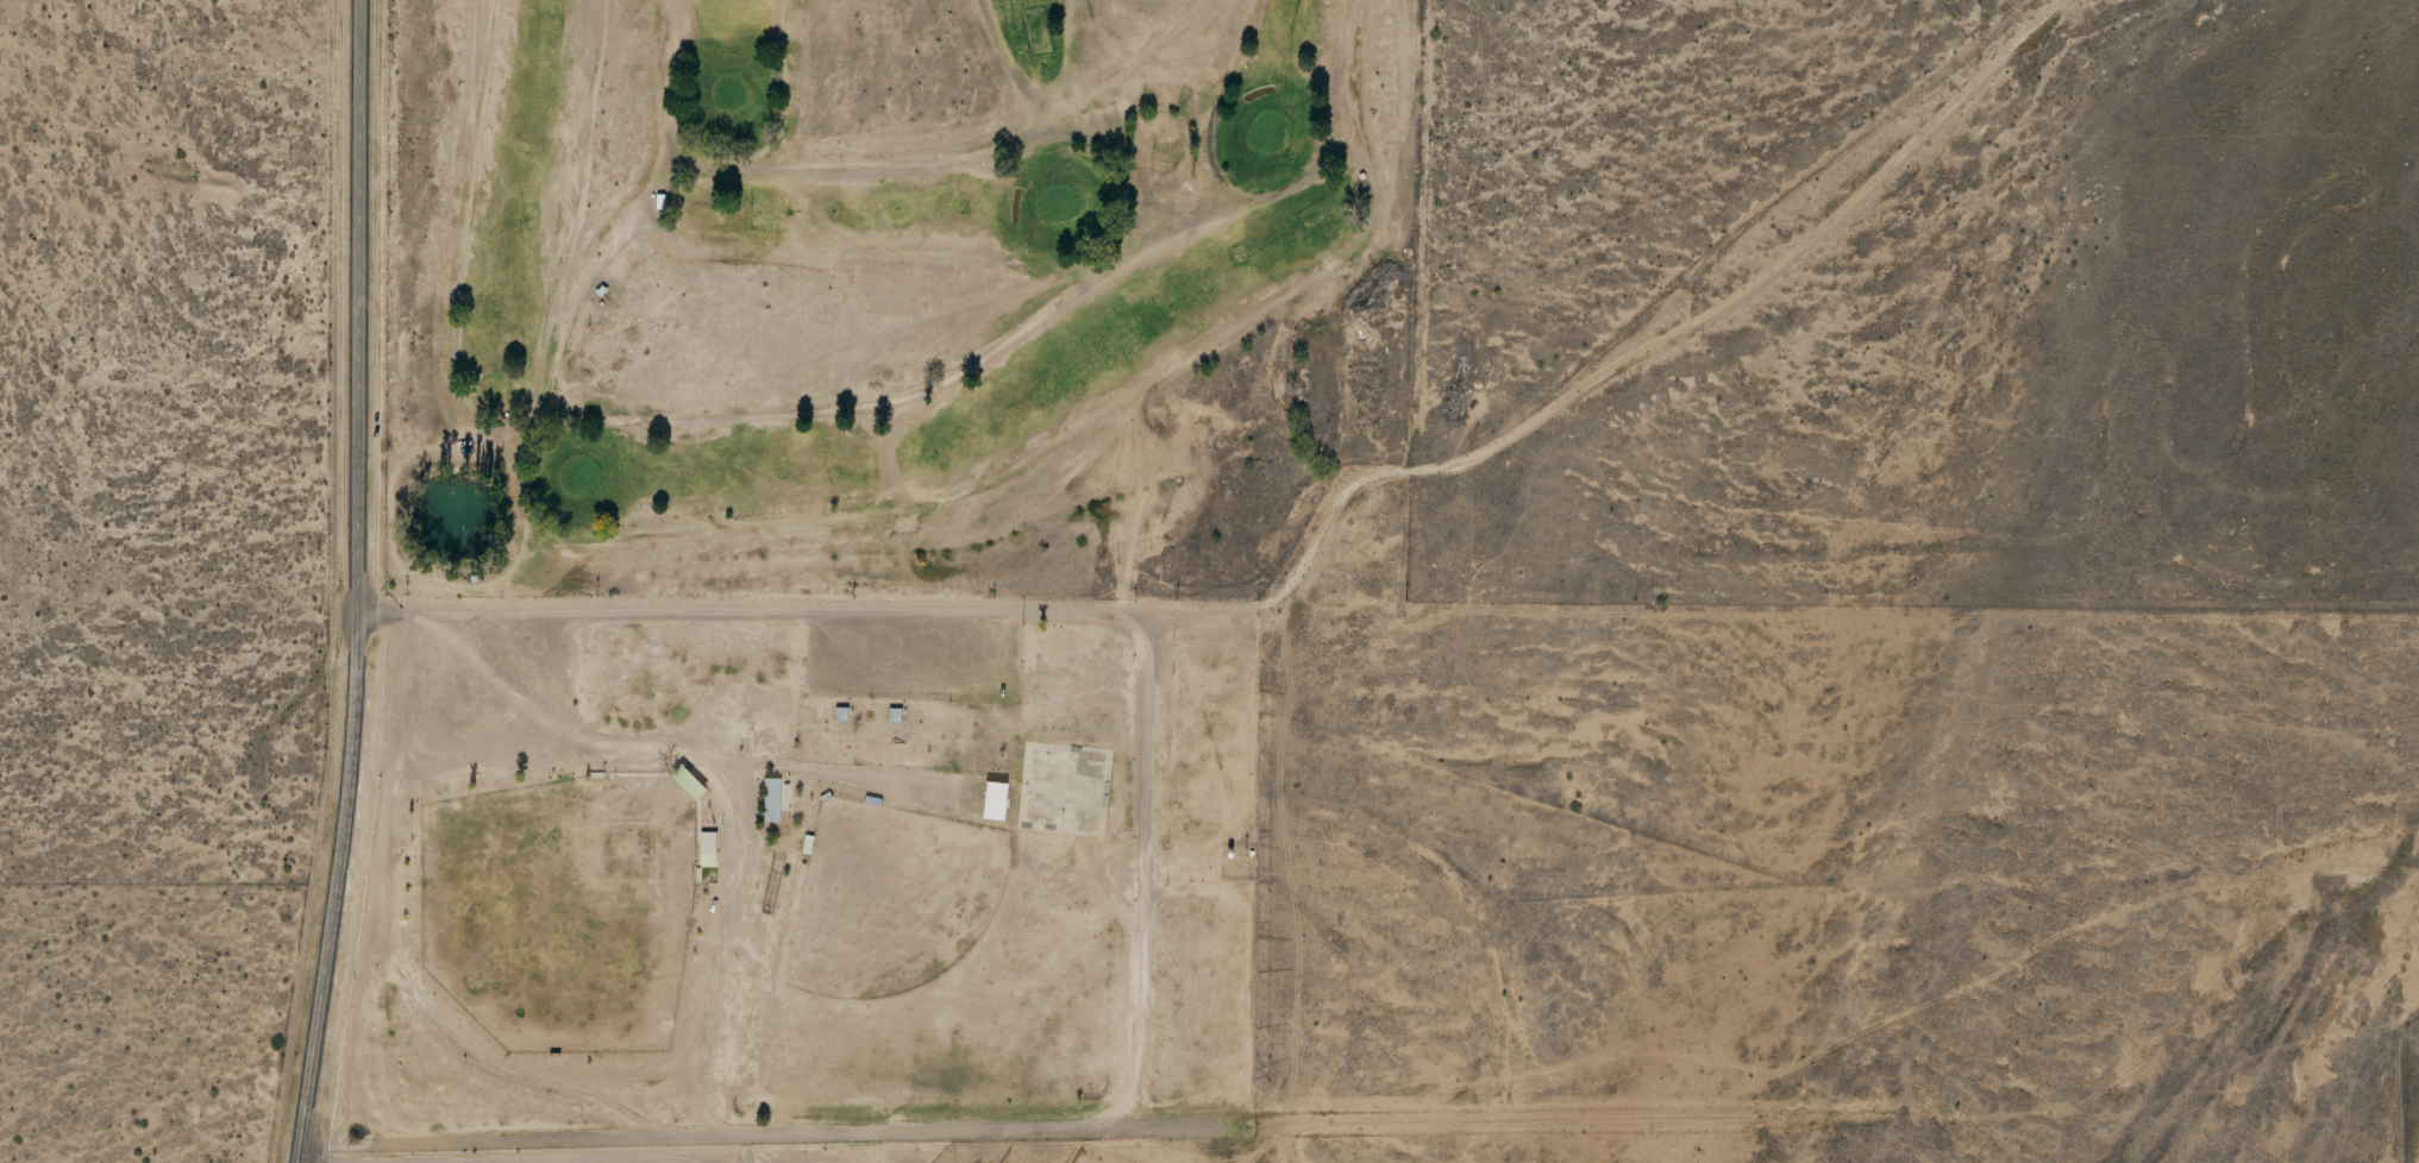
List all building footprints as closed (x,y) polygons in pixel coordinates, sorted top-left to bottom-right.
[(694,804),(706,792),(681,767),(669,779),(694,804)] [(779,825),(779,780),(762,780),(762,825),(779,825)] [(1006,822),(1006,784),(984,784),(984,822),(1006,822)] [(699,868),(716,868),(716,834),(699,834),(699,868)]
